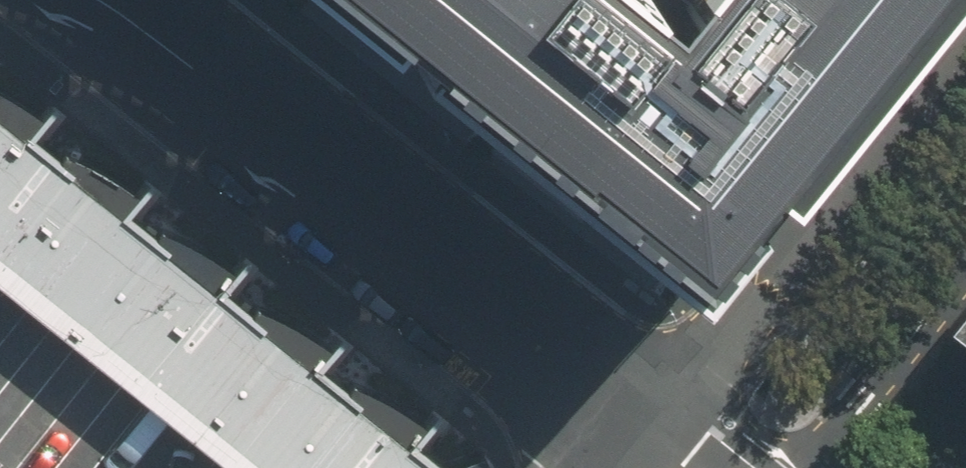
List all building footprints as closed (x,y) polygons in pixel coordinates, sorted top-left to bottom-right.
[(698,257),(902,0),(371,0),(698,257)] [(485,464),(0,91),(0,284),(229,467),(487,467),(485,464)] [(957,334),(965,341),(965,323),(957,334)]
